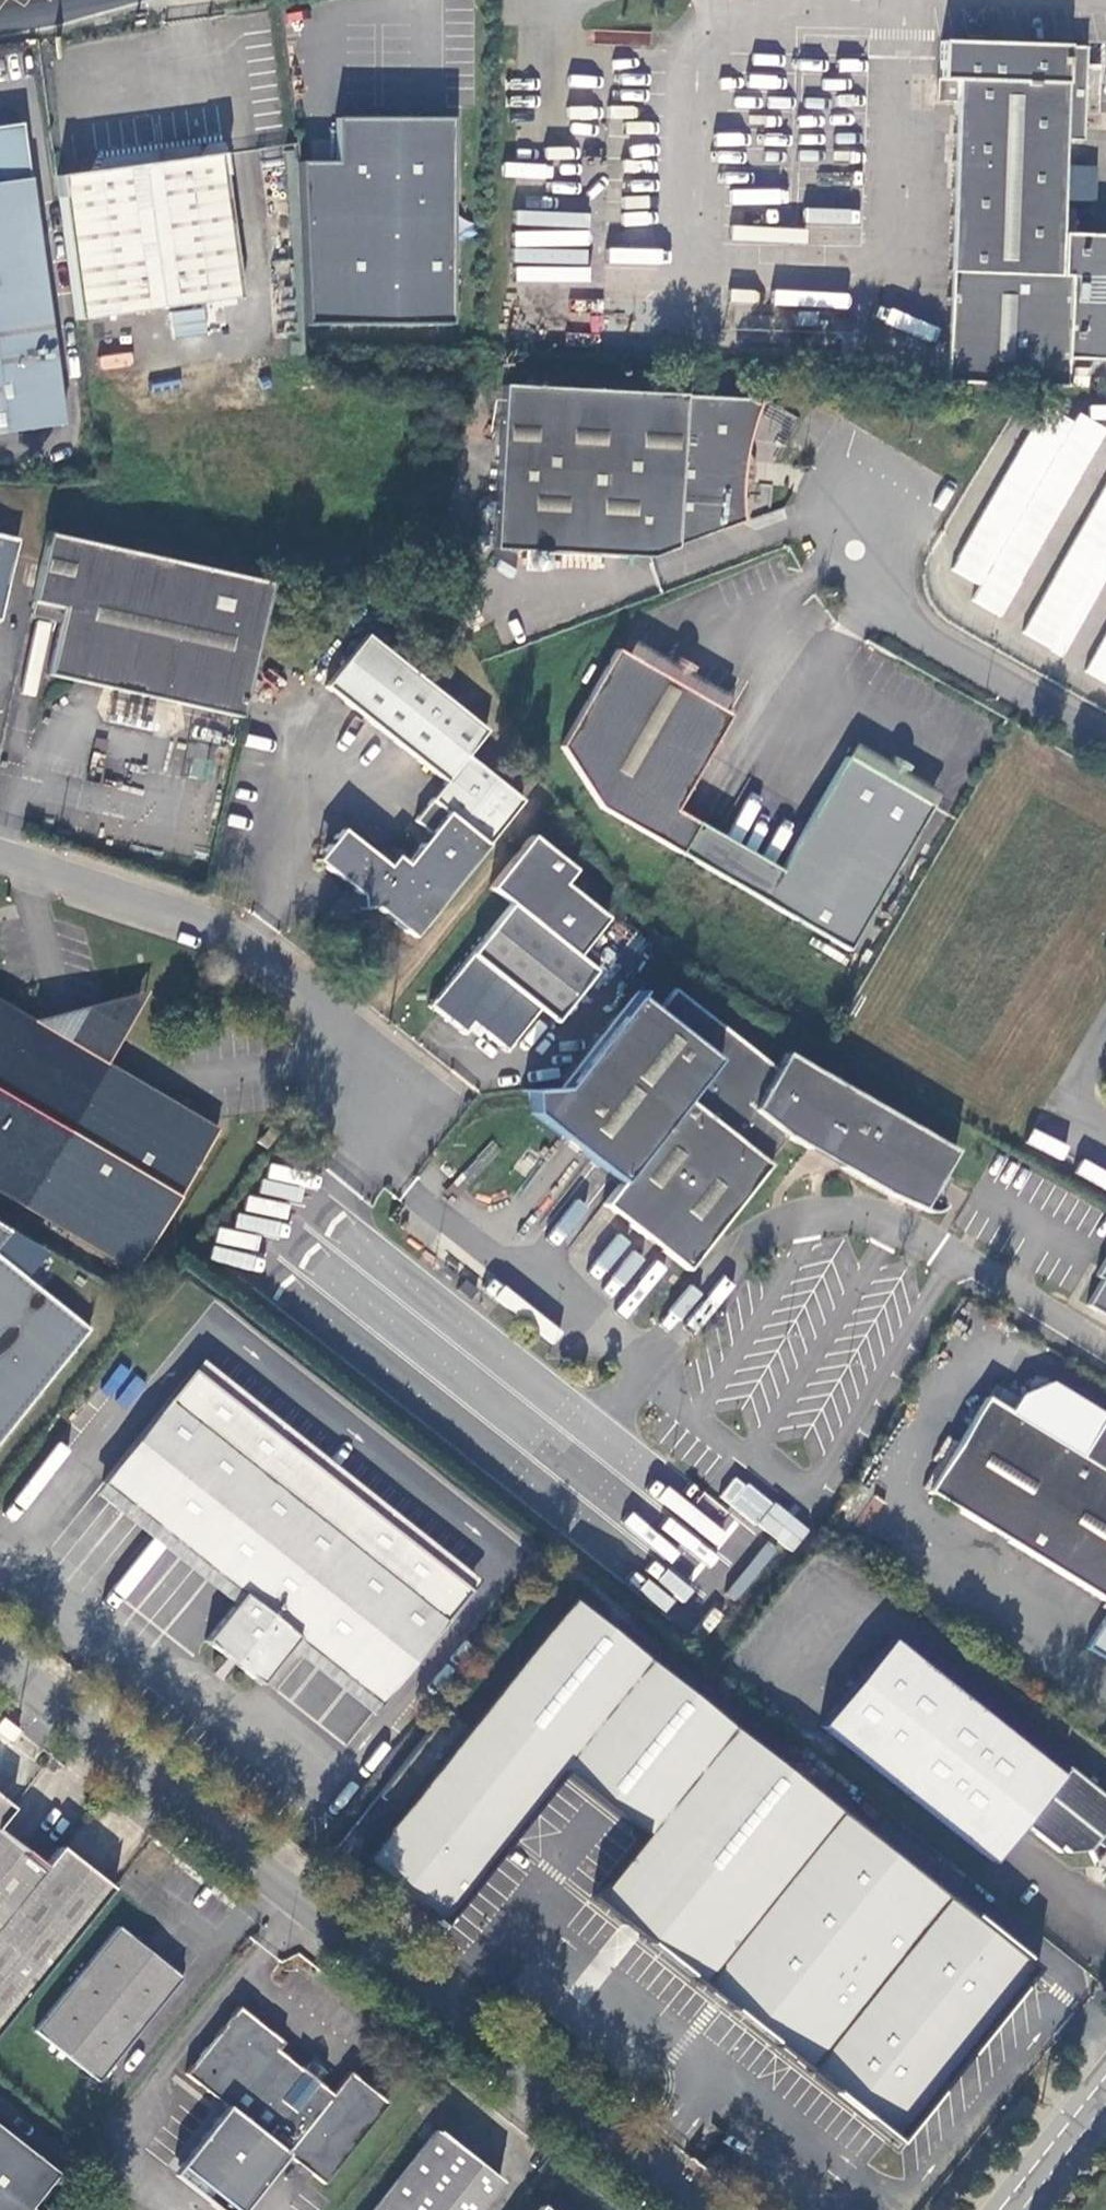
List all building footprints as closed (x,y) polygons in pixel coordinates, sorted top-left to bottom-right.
[(1054,234),(1057,141),(1076,142),(1079,47),(935,42),(933,80),(948,82),(938,382),(1058,386),(1060,358),(1105,361),(1105,236),(1054,234)] [(427,115),(334,115),(334,158),(297,158),(306,322),(452,320),(450,116),(427,115)] [(18,122),(0,124),(0,431),(56,423),(18,122)] [(178,156),(55,174),(75,319),(240,294),(220,150),(178,156)] [(1070,165),(1069,199),(1096,200),(1097,165),(1070,165)] [(170,313),(175,339),(209,332),(203,306),(170,313)] [(747,401),(502,391),(493,553),(651,558),(742,523),(742,494),(744,465),(749,436),(756,407),(747,401)] [(1097,396),(1088,416),(1105,425),(1105,400),(1097,396)] [(978,584),(970,602),(1009,620),(1102,423),(1079,412),(1075,421),(1037,403),(956,574),(978,584)] [(1092,462),(1105,468),(1105,432),(1092,462)] [(1068,657),(1105,583),(1105,479),(1026,636),(1068,657)] [(45,674),(239,719),(270,587),(132,552),(48,531),(31,602),(58,608),(50,652),(45,674)] [(12,538),(0,536),(0,596),(12,538)] [(1087,673),(1105,683),(1105,636),(1087,673)] [(411,942),(520,804),(465,758),(485,731),(364,637),(324,687),(443,783),(415,820),(429,834),(405,864),(393,854),(383,865),(341,830),(326,848),(327,872),(356,894),(357,912),(374,910),(411,942)] [(633,643),(626,657),(720,711),(727,698),(633,643)] [(657,843),(673,813),(727,715),(720,711),(626,657),(615,650),(558,749),(597,808),(657,843)] [(851,746),(843,760),(928,811),(936,797),(851,746)] [(846,953),(928,811),(843,760),(779,872),(762,903),(846,953)] [(657,843),(676,855),(694,824),(673,813),(657,843)] [(676,855),(762,903),(779,872),(694,824),(676,855)] [(573,871),(528,837),(487,889),(507,903),(425,1007),(460,1036),(464,1031),(473,1039),(479,1032),(502,1054),(539,1010),(552,1021),(593,972),(577,958),(605,919),(563,886),(573,871)] [(784,1054),(774,1070),(673,991),(656,1013),(632,996),(558,1089),(528,1092),(529,1116),(618,1186),(605,1206),(687,1271),(767,1167),(765,1166),(786,1138),(888,1196),(923,1212),(954,1150),(784,1054)] [(136,1006),(133,994),(85,1006),(123,1029),(136,1006)] [(216,1128),(103,1062),(31,1020),(0,1002),(0,1191),(133,1270),(216,1128)] [(103,1062),(123,1029),(85,1006),(31,1020),(103,1062)] [(302,1136),(287,1125),(279,1136),(294,1146),(302,1136)] [(262,1148),(274,1133),(267,1127),(259,1137),(258,1136),(253,1141),(262,1148)] [(1094,1275),(1101,1280),(1085,1305),(1105,1317),(1105,1256),(1094,1275)] [(0,1260),(0,1432),(82,1327),(0,1260)] [(925,1490),(1105,1604),(1105,1415),(1048,1378),(1024,1381),(1014,1397),(1006,1410),(989,1399),(984,1395),(925,1490)] [(997,1386),(989,1399),(1006,1410),(1014,1397),(997,1386)] [(443,1620),(157,1397),(93,1480),(236,1593),(203,1638),(257,1680),(294,1635),(376,1699),(443,1620)] [(720,1496),(791,1554),(810,1531),(738,1473),(720,1496)] [(1032,1962),(563,1595),(357,1854),(525,1990),(544,1994),(597,1927),(672,1986),(684,1971),(707,1989),(696,2005),(751,2049),(763,2032),(777,2044),(895,2137),(1032,1962)] [(1081,1646),(1105,1662),(1105,1607),(1081,1646)] [(884,1641),(817,1726),(989,1861),(1019,1824),(1052,1849),(1054,1845),(1063,1853),(1082,1852),(1088,1862),(1100,1848),(1105,1853),(1105,1802),(1062,1769),(1056,1776),(884,1641)] [(9,1805),(0,1798),(0,1816),(9,1805)] [(0,1831),(0,1922),(45,1865),(0,1831)] [(61,1846),(45,1865),(0,1922),(0,2026),(112,1886),(61,1846)] [(180,1975),(116,1925),(32,2027),(96,2079),(180,1975)] [(672,1986),(696,2005),(707,1989),(684,1971),(672,1986)] [(237,2007),(184,2075),(225,2107),(178,2167),(233,2209),(243,2209),(286,2154),(324,2184),(388,2102),(348,2071),(331,2093),(316,2082),(303,2071),(276,2050),(282,2042),(237,2007)] [(324,2072),(310,2061),(303,2071),(316,2082),(324,2072)] [(30,2208),(58,2174),(0,2128),(0,2209),(33,2209),(30,2208)] [(372,2209),(475,2209),(501,2179),(437,2129),(372,2209)] [(172,2175),(217,2209),(233,2209),(178,2167),(172,2175)]
